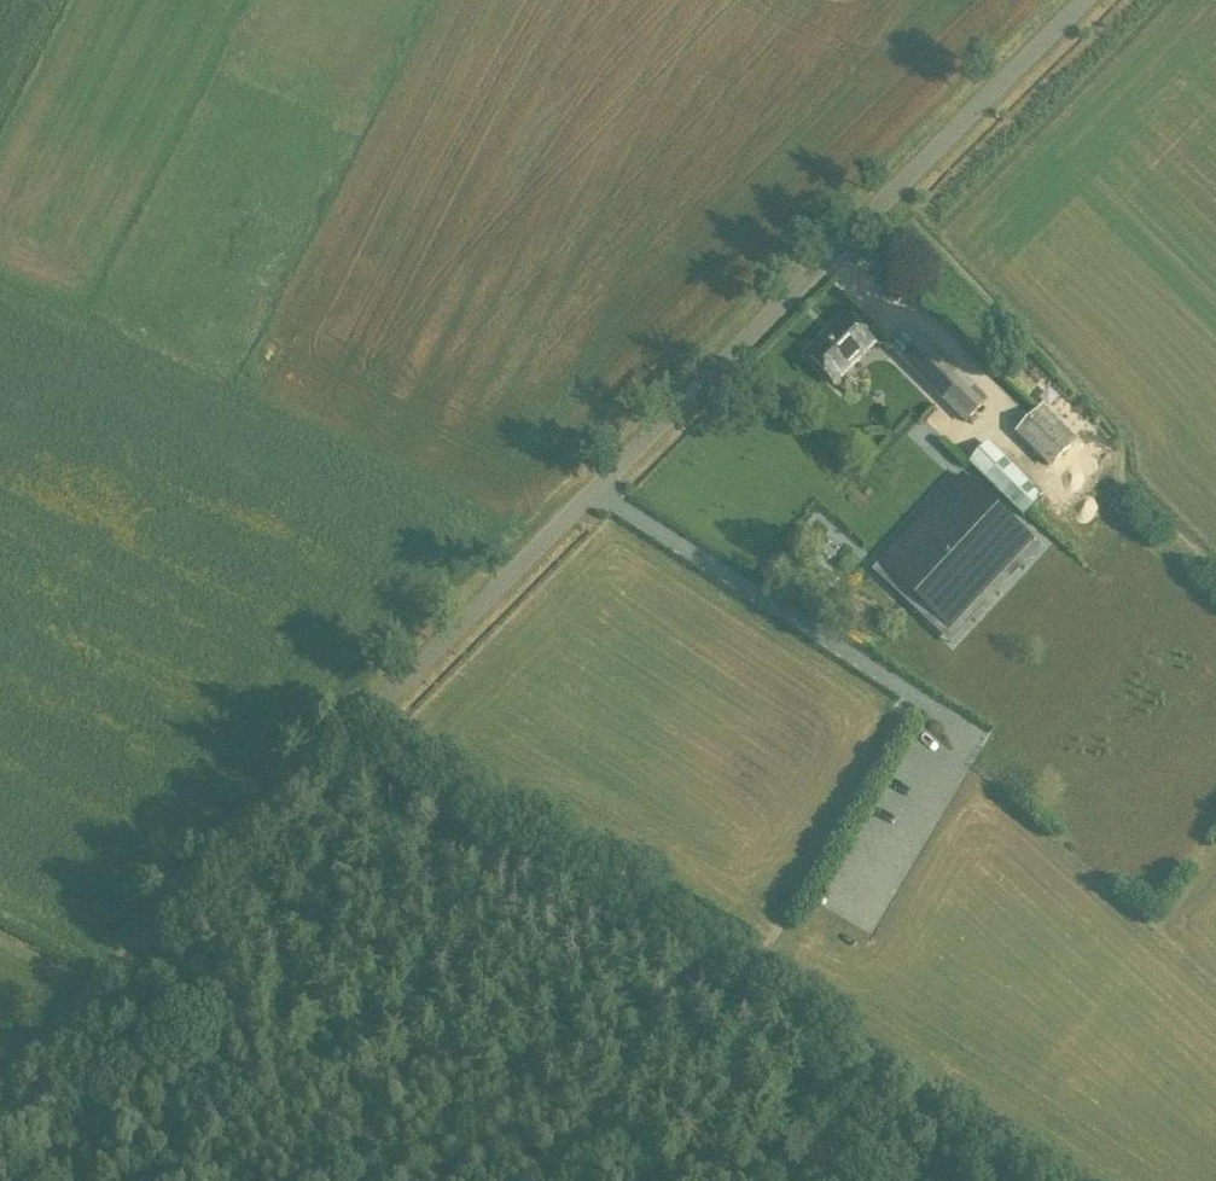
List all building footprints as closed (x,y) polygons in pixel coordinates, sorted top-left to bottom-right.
[(838,385),(879,345),(848,314),(807,354),(838,385)] [(965,424),(988,401),(914,327),(890,350),(965,424)] [(1078,441),(1042,408),(1016,434),(1068,486),(1108,446),(1089,429),(1078,441)] [(1025,516),(1043,496),(987,443),(969,463),(1025,516)] [(962,474),(877,565),(950,633),(1035,541),(962,474)]
